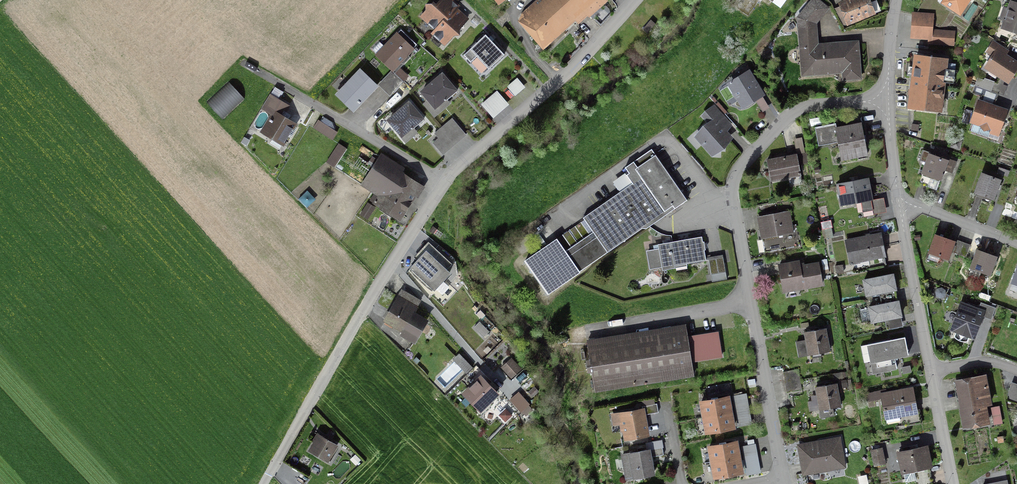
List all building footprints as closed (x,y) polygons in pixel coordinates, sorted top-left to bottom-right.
[(432,33),(445,44),(453,35),(458,35),(458,30),(466,21),(459,15),(457,13),(454,11),(452,9),(450,6),(452,4),(448,0),(441,0),(435,7),(432,4),(431,5),(426,6),(426,11),(421,16),(436,29),(432,33)] [(536,30),(546,41),(566,23),(581,10),(588,18),(605,3),(602,0),(549,0),(545,3),(544,2),(537,7),(536,5),(523,16),(533,27),(536,30)] [(826,9),(815,0),(814,0),(798,19),(799,25),(807,24),(810,21),(814,24),(826,9)] [(840,6),(847,24),(858,20),(857,18),(872,12),(868,0),(857,0),(840,6)] [(949,8),(959,15),(969,0),(954,0),(949,8)] [(1004,28),(1016,32),(1016,6),(1012,4),(1004,28)] [(934,16),(913,14),(911,40),(930,41),(929,45),(954,47),(955,34),(933,32),(934,16)] [(814,27),(799,28),(803,75),(837,72),(836,69),(843,69),(844,79),(859,78),(856,44),(816,47),(814,27)] [(377,55),(376,56),(392,71),(416,45),(400,30),(384,48),(378,42),(371,50),(377,55)] [(463,56),(470,63),(476,57),(488,70),(504,56),(490,41),(485,35),(463,56)] [(986,68),(1007,82),(1016,66),(1016,65),(996,52),(986,68)] [(913,76),(912,87),(941,91),(943,80),(953,81),(955,62),(916,57),(905,56),(903,75),(913,76)] [(735,99),(739,100),(742,106),(761,95),(748,74),(750,73),(746,67),(738,72),(742,77),(730,85),(733,91),(732,94),(735,99)] [(360,71),(336,95),(353,111),(376,87),(360,71)] [(394,74),(383,86),(392,95),(403,82),(394,74)] [(442,75),(422,92),(435,108),(455,90),(447,80),(442,75)] [(522,90),(524,88),(516,79),(512,83),(507,87),(515,96),(517,94),(519,92),(522,90)] [(975,86),(973,93),(982,97),(985,89),(975,86)] [(941,91),(912,87),(909,106),(939,110),(941,91)] [(492,119),(507,107),(496,93),(481,106),(492,119)] [(262,109),(272,116),(263,131),(274,137),(270,144),(279,149),(283,143),(294,125),(283,118),(285,115),(284,115),(285,113),(283,112),(286,106),(270,96),(262,109)] [(975,109),(973,115),(974,117),(972,122),(980,125),(984,129),(990,128),(998,131),(1004,112),(978,103),(977,108),(975,109)] [(389,121),(402,138),(424,121),(414,108),(410,104),(389,121)] [(709,124),(696,136),(710,152),(713,150),(721,150),(721,145),(729,138),(716,125),(723,118),(713,107),(702,117),(709,124)] [(465,136),(452,120),(435,134),(439,138),(434,142),(443,154),(465,136)] [(849,159),(866,156),(860,124),(836,129),(835,124),(814,128),(818,147),(838,143),(840,152),(847,151),(849,159)] [(556,240),(524,263),(547,295),(579,273),(646,226),(645,225),(643,221),(661,208),(664,212),(672,206),(673,208),(674,209),(687,200),(651,150),(624,168),(628,174),(626,175),(632,184),(583,218),(593,232),(589,235),(581,223),(556,240)] [(946,160),(946,161),(929,155),(918,184),(936,190),(944,168),(951,170),(954,162),(946,160)] [(766,162),(770,181),(800,175),(796,156),(766,162)] [(397,218),(418,187),(377,160),(361,185),(377,196),(373,203),(397,218)] [(999,181),(981,174),(975,193),(993,200),(999,181)] [(331,177),(325,185),(330,189),(336,182),(331,177)] [(867,179),(837,184),(841,206),(860,203),(862,212),(872,211),(867,179)] [(776,202),(756,206),(764,254),(799,247),(796,232),(791,233),(788,212),(778,214),(776,202)] [(866,259),(866,260),(884,257),(879,235),(845,242),(850,265),(859,263),(859,261),(866,259)] [(939,256),(939,257),(947,260),(953,242),(935,235),(929,253),(939,256)] [(705,261),(701,238),(658,245),(659,250),(647,252),(650,268),(662,266),(662,268),(705,261)] [(959,256),(963,243),(957,241),(952,253),(959,256)] [(970,245),(963,243),(959,256),(965,258),(970,245)] [(434,289),(449,273),(426,251),(424,254),(411,268),(434,289)] [(995,257),(977,251),(969,274),(979,278),(981,272),(988,275),(995,257)] [(722,258),(708,260),(710,275),(725,272),(722,258)] [(798,263),(778,266),(783,292),(821,285),(817,264),(799,268),(798,263)] [(863,281),(866,296),(895,290),(892,275),(863,281)] [(391,328),(393,325),(402,330),(400,334),(414,342),(425,322),(412,314),(419,302),(407,294),(405,297),(403,301),(398,298),(385,320),(388,322),(386,325),(391,328)] [(868,308),(871,323),(900,317),(897,302),(868,308)] [(984,315),(961,307),(952,332),(975,340),(984,315)] [(824,329),(814,331),(804,333),(806,341),(796,343),(798,357),(808,355),(808,356),(809,356),(828,352),(824,329)] [(686,332),(587,348),(594,390),(693,375),(686,332)] [(908,355),(904,338),(867,345),(873,373),(896,369),(894,358),(908,355)] [(511,359),(501,368),(510,378),(520,370),(511,359)] [(799,380),(797,370),(782,373),(784,383),(799,380)] [(481,377),(463,395),(478,410),(496,393),(481,377)] [(984,377),(956,382),(965,427),(985,423),(981,406),(989,405),(984,377)] [(799,380),(784,383),(786,393),(801,390),(799,380)] [(833,416),(831,408),(839,407),(835,384),(815,388),(821,418),(833,416)] [(895,394),(895,393),(880,395),(884,416),(885,415),(886,420),(897,418),(899,428),(921,423),(919,411),(916,411),(912,391),(895,394)] [(518,394),(510,401),(520,411),(527,405),(518,394)] [(736,413),(739,428),(751,425),(749,417),(748,411),(747,404),(746,396),(733,398),(736,413)] [(727,398),(700,403),(703,418),(706,433),(733,428),(731,420),(730,413),(729,406),(727,398)] [(991,410),(993,424),(1001,423),(998,408),(991,410)] [(625,439),(646,435),(642,410),(620,414),(622,423),(620,423),(622,431),(623,431),(625,439)] [(309,451),(326,461),(335,446),(320,437),(316,443),(314,442),(309,451)] [(821,447),(799,451),(803,474),(843,467),(838,440),(820,443),(821,447)] [(708,448),(711,463),(714,478),(741,473),(740,465),(738,458),(737,452),(736,443),(708,448)] [(755,446),(742,448),(747,476),(759,473),(755,446)] [(925,447),(898,453),(902,473),(903,473),(905,483),(915,481),(916,483),(931,483),(928,467),(929,467),(925,447)] [(884,464),(881,449),(871,451),(874,466),(884,464)] [(634,479),(652,475),(648,450),(622,455),(625,473),(632,471),(634,479)]
